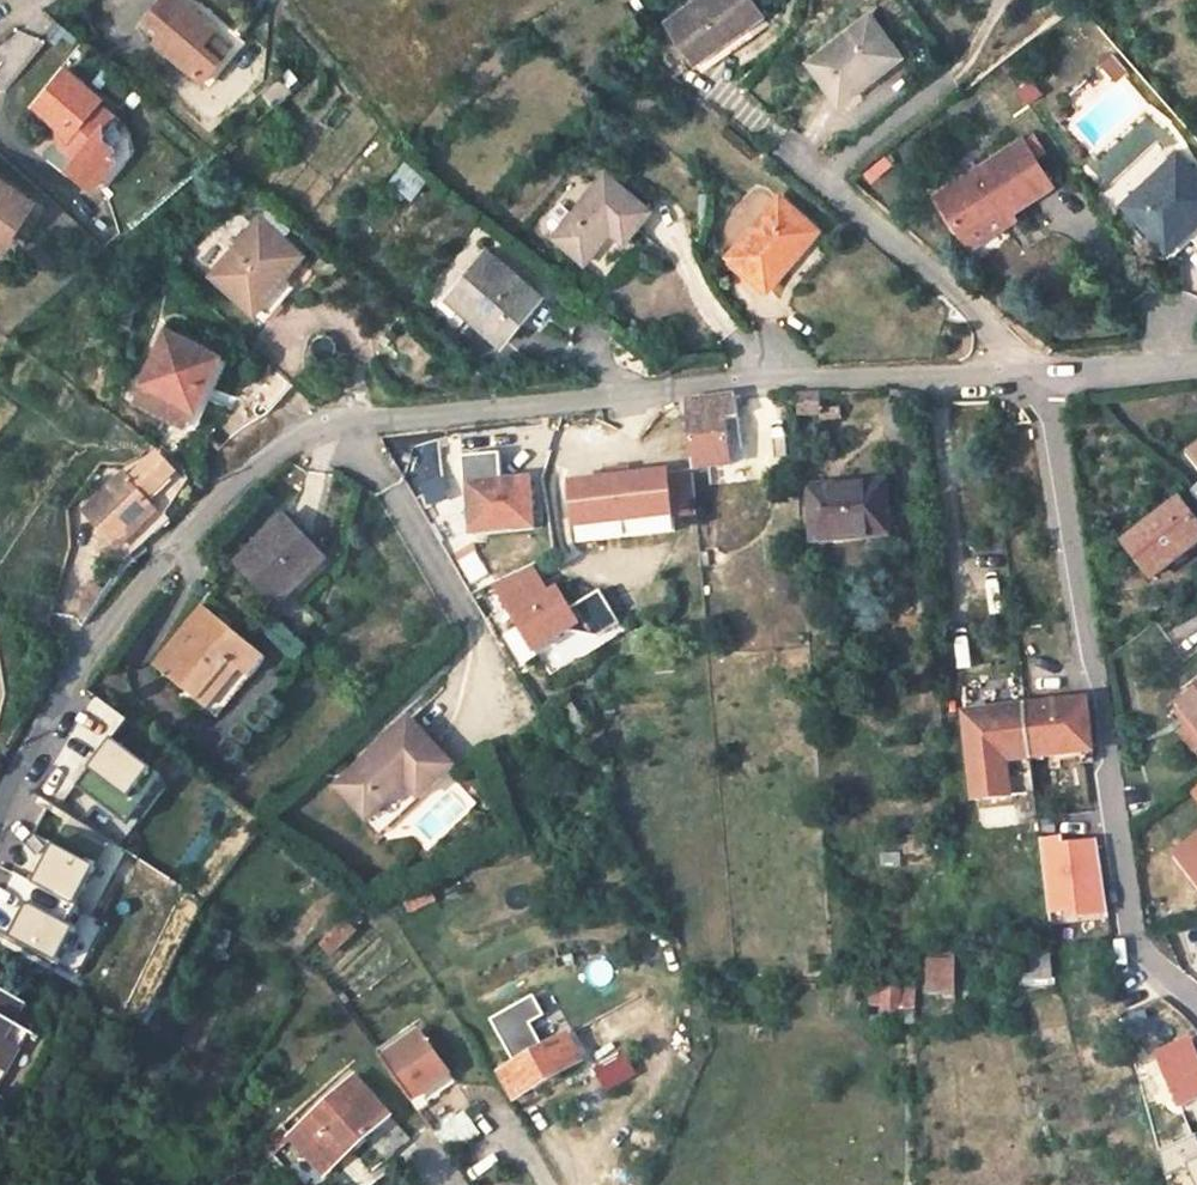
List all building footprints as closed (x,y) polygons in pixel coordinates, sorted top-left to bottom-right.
[(220,66),(199,46),(208,36),(213,31),(176,0),(167,0),(146,21),(186,56),(178,63),(203,85),(220,66)] [(751,0),(708,0),(674,23),(700,62),(764,19),(751,0)] [(899,57),(866,16),(809,62),(840,104),(899,57)] [(230,54),(208,36),(199,46),(220,66),(230,54)] [(1128,73),(1112,55),(1101,65),(1116,83),(1128,73)] [(101,130),(113,114),(98,102),(103,94),(66,65),(35,102),(71,129),(73,152),(82,159),(74,170),(92,186),(116,155),(113,136),(101,130)] [(269,85),(281,102),(299,88),(287,71),(269,85)] [(1092,148),(1140,106),(1119,83),(1071,124),(1092,148)] [(136,131),(113,114),(101,130),(113,136),(116,155),(92,186),(115,188),(139,152),(136,131)] [(930,198),(956,237),(999,208),(1008,221),(1050,194),(1017,142),(930,198)] [(413,199),(427,179),(405,164),(390,184),(413,199)] [(1180,164),(1129,209),(1167,254),(1196,229),(1196,184),(1180,164)] [(12,242),(38,207),(0,177),(0,234),(12,242)] [(666,242),(631,191),(567,236),(589,270),(620,247),(634,264),(666,242)] [(999,208),(956,237),(964,249),(1008,221),(999,208)] [(216,278),(269,323),(295,294),(286,285),(307,256),(261,219),(216,278)] [(12,242),(0,234),(0,259),(12,242)] [(822,245),(758,284),(787,327),(817,310),(815,302),(845,283),(822,245)] [(453,296),(509,341),(550,293),(493,247),(453,296)] [(143,383),(197,407),(219,354),(168,330),(143,383)] [(298,386),(275,365),(246,396),(271,417),(298,386)] [(187,429),(197,407),(143,383),(133,404),(187,429)] [(823,392),(799,392),(801,411),(823,410),(823,392)] [(695,465),(730,462),(727,417),(740,418),(739,395),(690,398),(695,465)] [(128,493),(99,532),(136,564),(177,519),(151,495),(175,472),(163,457),(136,481),(128,493)] [(572,477),(577,543),(684,535),(679,469),(572,477)] [(470,479),(478,532),(535,527),(532,476),(470,479)] [(814,490),(820,540),(891,533),(882,482),(814,490)] [(84,522),(99,532),(128,493),(115,483),(84,522)] [(468,484),(439,486),(441,505),(470,502),(468,484)] [(1156,574),(1196,541),(1196,519),(1182,500),(1129,542),(1156,574)] [(284,603),(329,558),(285,518),(241,563),(284,603)] [(549,677),(631,633),(607,589),(577,605),(565,582),(551,589),(537,563),(499,584),(549,677)] [(233,669),(251,684),(268,664),(204,610),(156,667),(201,705),(233,669)] [(219,720),(251,684),(233,669),(201,705),(219,720)] [(1179,701),(1196,726),(1196,688),(1179,701)] [(1082,698),(1022,702),(1027,751),(1086,747),(1082,698)] [(965,756),(1027,751),(1022,702),(961,706),(965,756)] [(343,790),(371,823),(413,786),(427,802),(458,774),(415,727),(343,790)] [(118,737),(78,790),(129,829),(169,777),(118,737)] [(1190,784),(1176,795),(1196,821),(1196,793),(1190,784)] [(386,838),(427,802),(413,786),(371,823),(386,838)] [(86,968),(106,918),(86,910),(102,871),(113,876),(128,841),(59,812),(48,839),(30,832),(14,871),(0,865),(0,933),(86,968)] [(1170,853),(1196,887),(1196,886),(1196,832),(1170,853)] [(1050,924),(1108,921),(1104,836),(1046,839),(1050,924)] [(401,894),(410,914),(436,902),(426,883),(401,894)] [(331,958),(358,932),(345,918),(318,944),(331,958)] [(959,955),(928,955),(928,996),(959,996),(959,955)] [(917,986),(869,984),(868,1009),(916,1011),(917,986)] [(6,1098),(40,1040),(22,1030),(34,1008),(0,987),(0,1094),(6,1098)] [(384,1064),(409,1102),(450,1073),(424,1034),(384,1064)] [(515,1098),(579,1063),(564,1037),(544,1048),(534,1034),(517,1044),(525,1059),(502,1074),(515,1098)] [(1196,1104),(1196,1036),(1158,1054),(1184,1110),(1196,1104)] [(598,1073),(608,1093),(641,1075),(630,1055),(598,1073)] [(354,1075),(288,1134),(318,1168),(358,1133),(380,1157),(408,1135),(354,1075)] [(433,1138),(448,1160),(480,1136),(466,1115),(433,1138)] [(270,1150),(288,1134),(280,1126),(260,1144),(270,1150)]
